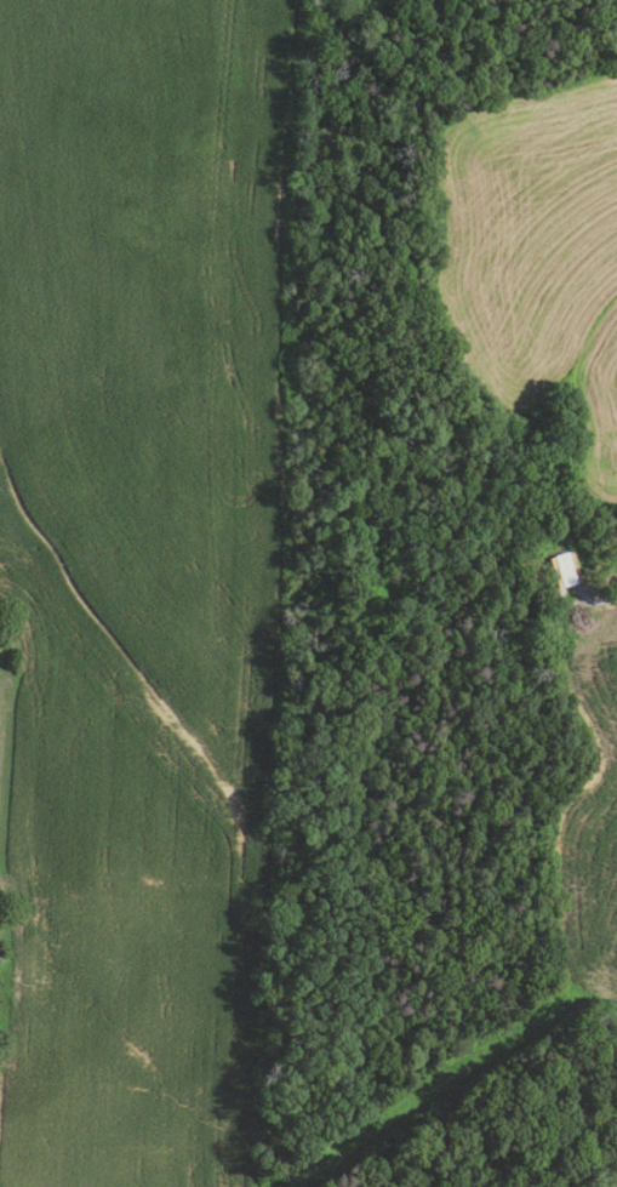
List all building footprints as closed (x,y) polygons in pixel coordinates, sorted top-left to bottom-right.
[(556,588),(548,559),(572,552),(581,582),(556,588)]
